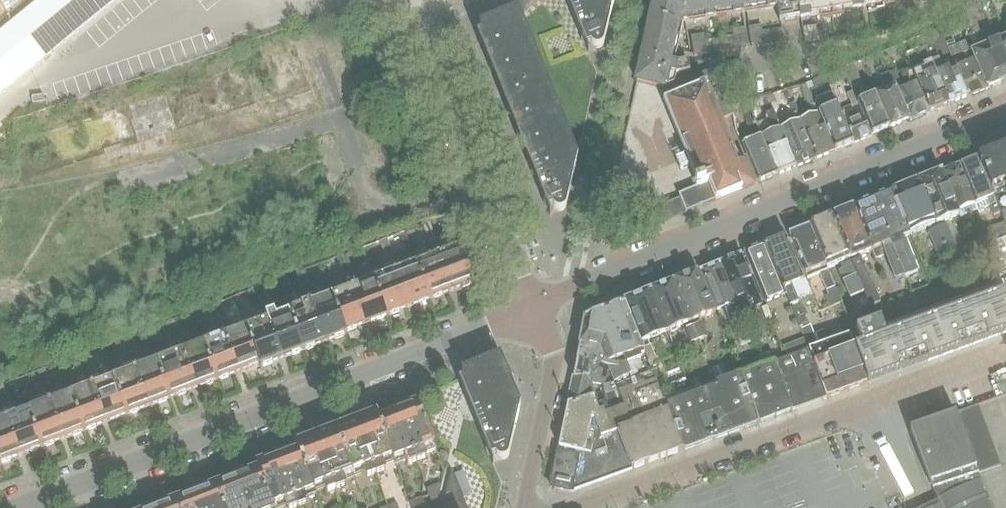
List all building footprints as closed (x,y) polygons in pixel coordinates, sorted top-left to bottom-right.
[(0,32),(0,94),(116,0),(39,0),(0,32)] [(542,0),(518,0),(499,16),(517,9),(520,17),(542,0)] [(588,54),(589,54),(587,48),(591,46),(593,48),(596,49),(599,49),(600,49),(603,47),(604,44),(614,0),(566,0),(588,54)] [(645,45),(671,51),(678,19),(742,10),(777,4),(779,21),(787,20),(784,0),(655,0),(645,45)] [(787,20),(900,0),(784,0),(787,20)] [(988,89),(1005,82),(1005,41),(996,46),(991,35),(993,35),(982,6),(978,8),(977,5),(958,13),(965,37),(967,40),(988,89)] [(566,207),(578,156),(520,17),(517,9),(499,16),(479,24),(482,30),(476,34),(543,198),(543,200),(543,204),(545,208),(547,210),(550,216),(551,216),(549,209),(553,208),(555,210),(557,212),(560,212),(563,211),(565,209),(566,207)] [(748,27),(751,47),(787,41),(784,29),(763,32),(761,25),(748,27)] [(820,39),(817,25),(802,28),(805,42),(820,39)] [(747,48),(744,28),(732,30),(733,36),(705,41),(704,34),(691,37),(694,57),(747,48)] [(943,39),(939,30),(938,28),(920,35),(921,37),(924,46),(943,39)] [(929,57),(950,105),(968,97),(944,42),(943,39),(924,46),(929,57)] [(944,42),(968,97),(988,89),(967,40),(954,45),(952,39),(944,42)] [(645,45),(642,56),(636,82),(668,89),(671,75),(686,71),(684,61),(673,64),(668,63),(669,61),(671,51),(645,45)] [(886,62),(882,53),(871,58),(874,67),(886,62)] [(707,71),(722,64),(721,61),(720,56),(706,59),(707,71)] [(911,65),(916,79),(930,113),(950,105),(929,57),(911,65)] [(722,64),(707,71),(701,73),(705,85),(662,103),(699,188),(699,189),(709,185),(715,200),(754,185),(745,163),(739,165),(720,120),(733,115),(722,64)] [(891,127),(879,95),(868,99),(853,66),(852,66),(852,64),(844,68),(859,104),(873,135),(891,127)] [(895,84),(910,121),(930,113),(916,79),(900,86),(898,82),(900,82),(895,70),(890,73),(894,84),(895,84)] [(886,91),(879,95),(891,127),(908,120),(895,88),(888,71),(879,75),(886,91)] [(802,86),(810,107),(810,108),(815,106),(819,105),(815,92),(830,87),(826,76),(809,82),(801,85),(802,85),(802,86)] [(776,102),(773,94),(767,96),(770,104),(776,102)] [(794,103),(789,105),(792,113),(798,111),(794,103)] [(859,104),(840,111),(853,143),(873,135),(859,104)] [(818,114),(815,106),(810,108),(813,116),(800,121),(815,159),(834,151),(818,114)] [(853,143),(840,111),(838,106),(818,114),(834,151),(853,143)] [(774,132),(763,136),(778,175),(798,166),(782,129),(779,121),(774,110),(766,113),(774,132)] [(758,183),(778,175),(763,136),(753,112),(748,115),(751,122),(745,124),(752,141),(743,145),(758,183)] [(815,159),(800,121),(797,114),(789,117),(792,125),(782,129),(798,166),(815,159)] [(976,158),(995,201),(997,206),(1005,228),(1005,146),(976,158)] [(997,206),(995,201),(976,158),(958,166),(970,193),(972,197),(977,209),(990,203),(992,208),(997,206)] [(958,166),(940,173),(951,200),(962,196),(964,200),(972,197),(970,193),(958,166)] [(940,173),(917,183),(949,258),(959,255),(946,224),(942,226),(941,222),(957,215),(951,200),(940,173)] [(939,262),(949,258),(917,183),(895,192),(912,233),(930,226),(931,230),(927,232),(939,262)] [(681,199),(687,212),(715,200),(709,185),(699,189),(680,197),(681,199)] [(892,193),(873,200),(904,272),(905,275),(920,269),(907,240),(902,242),(898,244),(897,240),(909,235),(892,193)] [(681,199),(641,216),(644,224),(646,229),(687,212),(681,199)] [(854,208),(872,250),(876,260),(883,257),(879,247),(884,245),(886,249),(883,250),(894,276),(904,272),(873,200),(854,208)] [(831,218),(862,290),(871,286),(860,259),(857,261),(855,257),(872,250),(854,208),(831,218)] [(831,218),(809,227),(827,269),(844,261),(845,266),(841,268),(852,294),(862,290),(831,218)] [(438,247),(428,222),(422,224),(432,249),(438,247)] [(833,285),(827,269),(809,227),(788,235),(806,278),(816,274),(823,289),(833,285)] [(803,280),(785,236),(764,245),(788,303),(798,327),(806,324),(796,300),(790,285),(803,280)] [(988,244),(1005,291),(1005,293),(1005,237),(988,244)] [(396,263),(387,240),(380,242),(389,266),(396,263)] [(788,303),(764,245),(744,253),(764,303),(785,295),(788,303)] [(473,281),(460,247),(446,252),(444,246),(435,249),(445,274),(452,292),(469,285),(470,282),(473,281)] [(428,261),(417,265),(424,283),(431,300),(452,292),(445,274),(435,249),(425,253),(428,261)] [(740,255),(719,263),(735,304),(744,300),(748,310),(761,305),(740,255)] [(355,278),(346,256),(337,259),(346,282),(355,278)] [(410,308),(431,300),(424,283),(417,265),(404,270),(402,262),(393,266),(403,292),(410,308)] [(741,318),(735,304),(719,263),(700,271),(717,312),(726,308),(731,322),(741,318)] [(385,277),(374,281),(382,301),(389,316),(410,308),(403,292),(393,266),(382,270),(385,277)] [(298,274),(304,289),(311,286),(306,271),(298,274)] [(698,272),(673,282),(697,340),(706,337),(700,323),(698,319),(714,312),(698,272)] [(304,289),(298,274),(291,277),(296,292),(304,289)] [(367,324),(389,316),(382,301),(374,281),(361,286),(358,278),(350,282),(361,310),(367,324)] [(1005,332),(1005,293),(1005,291),(996,295),(990,279),(981,282),(985,293),(908,322),(903,310),(849,330),(868,382),(1005,332)] [(333,299),(332,299),(340,320),(346,333),(367,324),(361,310),(350,282),(340,285),(343,294),(332,297),(333,299)] [(697,340),(673,282),(650,292),(666,332),(685,324),(686,329),(682,330),(688,344),(697,340)] [(255,290),(261,306),(269,303),(263,287),(255,290)] [(928,287),(912,293),(915,302),(931,296),(928,287)] [(261,306),(255,290),(248,293),(254,308),(261,306)] [(666,332),(650,292),(623,303),(639,343),(666,332)] [(345,333),(346,333),(340,320),(332,299),(320,304),(317,296),(308,300),(320,329),(326,343),(346,335),(345,333)] [(300,311),(290,315),(299,338),(304,352),(326,343),(320,329),(308,300),(297,304),(300,311)] [(226,320),(221,304),(214,307),(219,322),(226,320)] [(650,371),(644,369),(619,305),(605,310),(632,378),(650,371)] [(211,325),(219,322),(214,307),(206,310),(211,325)] [(590,317),(603,349),(616,380),(603,383),(602,387),(603,389),(632,378),(605,310),(590,317)] [(283,360),(304,352),(299,338),(290,315),(278,320),(275,312),(266,316),(278,347),(283,360)] [(258,327),(247,331),(257,356),(262,368),(283,360),(278,347),(266,316),(255,319),(258,327)] [(585,319),(580,344),(603,349),(590,317),(585,319)] [(186,341),(179,321),(171,323),(179,344),(186,341)] [(172,346),(179,344),(171,323),(164,326),(172,346)] [(809,326),(801,329),(808,347),(816,344),(809,326)] [(260,369),(262,368),(257,356),(247,331),(246,330),(236,334),(233,328),(223,331),(236,365),(239,373),(258,366),(260,369)] [(827,339),(824,330),(816,334),(819,342),(827,339)] [(216,342),(204,346),(215,375),(218,381),(239,373),(236,365),(223,331),(213,335),(216,342)] [(849,334),(808,349),(827,398),(867,384),(849,334)] [(137,353),(132,338),(124,341),(129,356),(137,353)] [(807,349),(803,339),(796,342),(799,352),(807,349)] [(121,359),(129,356),(124,341),(116,344),(121,359)] [(190,344),(180,348),(197,390),(218,381),(215,375),(204,346),(192,351),(190,344)] [(616,380),(603,349),(580,344),(577,359),(603,365),(603,368),(606,368),(603,383),(616,380)] [(708,344),(701,347),(704,355),(711,352),(708,344)] [(658,367),(650,347),(643,350),(651,370),(658,367)] [(173,399),(197,390),(180,348),(171,351),(174,358),(159,363),(173,399)] [(790,361),(776,366),(793,411),(827,398),(808,349),(788,356),(790,361)] [(763,365),(740,374),(758,423),(793,411),(774,361),(773,362),(770,353),(760,356),(763,365)] [(94,369),(89,354),(81,356),(87,371),(94,369)] [(520,404),(518,399),(516,393),(517,387),(516,381),(514,375),(510,370),(505,367),(500,355),(461,370),(464,378),(463,379),(459,380),(465,397),(493,464),(494,464),(491,458),(495,456),(496,457),(499,459),(502,459),(505,459),(507,457),(509,455),(520,404)] [(87,371),(81,356),(74,359),(80,374),(87,371)] [(577,359),(573,377),(589,376),(591,382),(595,392),(603,389),(602,387),(603,383),(606,368),(603,368),(603,365),(577,359)] [(141,361),(132,365),(141,389),(138,390),(140,395),(145,393),(147,397),(145,398),(149,408),(173,399),(159,363),(156,365),(155,364),(144,368),(141,361)] [(673,398),(663,402),(683,451),(758,424),(758,423),(740,374),(740,373),(728,377),(723,364),(711,368),(716,382),(690,392),(685,379),(671,384),(674,394),(672,395),(673,398)] [(126,375),(115,380),(128,416),(149,408),(145,398),(147,397),(145,393),(140,395),(138,390),(141,389),(132,365),(123,368),(126,375)] [(52,386),(47,371),(39,373),(44,388),(52,386)] [(630,470),(683,451),(663,402),(651,372),(618,385),(625,405),(609,411),(623,453),(630,470)] [(46,392),(44,388),(39,373),(32,376),(38,395),(46,392)] [(568,403),(595,392),(591,382),(589,376),(573,377),(568,403)] [(128,416),(115,380),(103,384),(100,377),(91,380),(100,404),(97,406),(99,410),(104,408),(106,413),(103,414),(107,424),(128,416)] [(84,391),(71,396),(86,432),(107,424),(103,414),(106,413),(104,408),(99,410),(97,406),(100,404),(91,380),(81,384),(84,391)] [(4,387),(0,388),(0,400),(1,404),(3,408),(11,405),(4,387)] [(568,404),(559,448),(578,452),(579,456),(580,456),(572,491),(630,470),(623,453),(609,411),(602,392),(568,404)] [(86,432),(71,396),(61,400),(58,393),(49,396),(59,421),(56,422),(58,426),(64,424),(65,429),(63,430),(66,439),(86,432)] [(955,414),(978,474),(1005,464),(1005,395),(955,414)] [(43,448),(66,439),(63,430),(65,429),(64,424),(58,426),(56,422),(59,421),(49,396),(40,400),(43,407),(30,412),(43,448)] [(412,403),(396,410),(415,459),(425,456),(422,447),(432,443),(418,404),(415,405),(412,403)] [(15,409),(6,413),(15,436),(12,438),(14,442),(19,440),(21,445),(18,446),(22,456),(43,448),(30,412),(18,417),(15,409)] [(404,463),(415,459),(396,410),(376,417),(391,456),(392,459),(401,455),(404,463)] [(6,413),(0,415),(0,423),(0,424),(0,465),(1,468),(1,467),(0,464),(22,456),(18,446),(21,445),(19,440),(14,442),(12,438),(15,436),(6,413)] [(976,473),(956,415),(955,414),(910,430),(932,489),(976,473)] [(381,460),(391,456),(376,417),(375,418),(371,416),(355,422),(374,470),(384,467),(381,460)] [(364,474),(374,470),(355,422),(336,429),(351,470),(362,467),(364,474)] [(342,474),(351,470),(336,429),(316,437),(334,486),(345,481),(342,474)] [(325,489),(334,486),(316,437),(301,443),(300,446),(297,447),(312,485),(322,481),(325,489)] [(311,486),(312,485),(297,447),(277,455),(296,504),(306,501),(303,493),(312,489),(311,486)] [(580,456),(579,456),(558,451),(550,487),(572,491),(580,456)] [(296,504),(277,455),(262,461),(261,464),(258,465),(259,467),(258,468),(257,468),(271,505),(272,504),(283,500),(286,507),(287,507),(296,504)] [(270,505),(271,505),(257,468),(235,476),(246,504),(248,503),(250,507),(249,507),(271,507),(270,505)] [(451,468),(442,507),(467,507),(451,468)] [(464,471),(455,475),(464,496),(473,493),(464,471)] [(937,500),(940,507),(992,507),(977,475),(933,491),(937,500)] [(215,484),(225,507),(249,507),(250,507),(248,503),(246,504),(235,476),(215,484)] [(441,483),(427,490),(435,507),(436,507),(441,483)] [(215,484),(195,492),(202,507),(225,507),(215,484)] [(176,499),(179,507),(202,507),(195,492),(176,499)] [(423,498),(411,502),(413,507),(425,507),(425,506),(423,498)] [(176,499),(156,507),(179,507),(176,499)]
